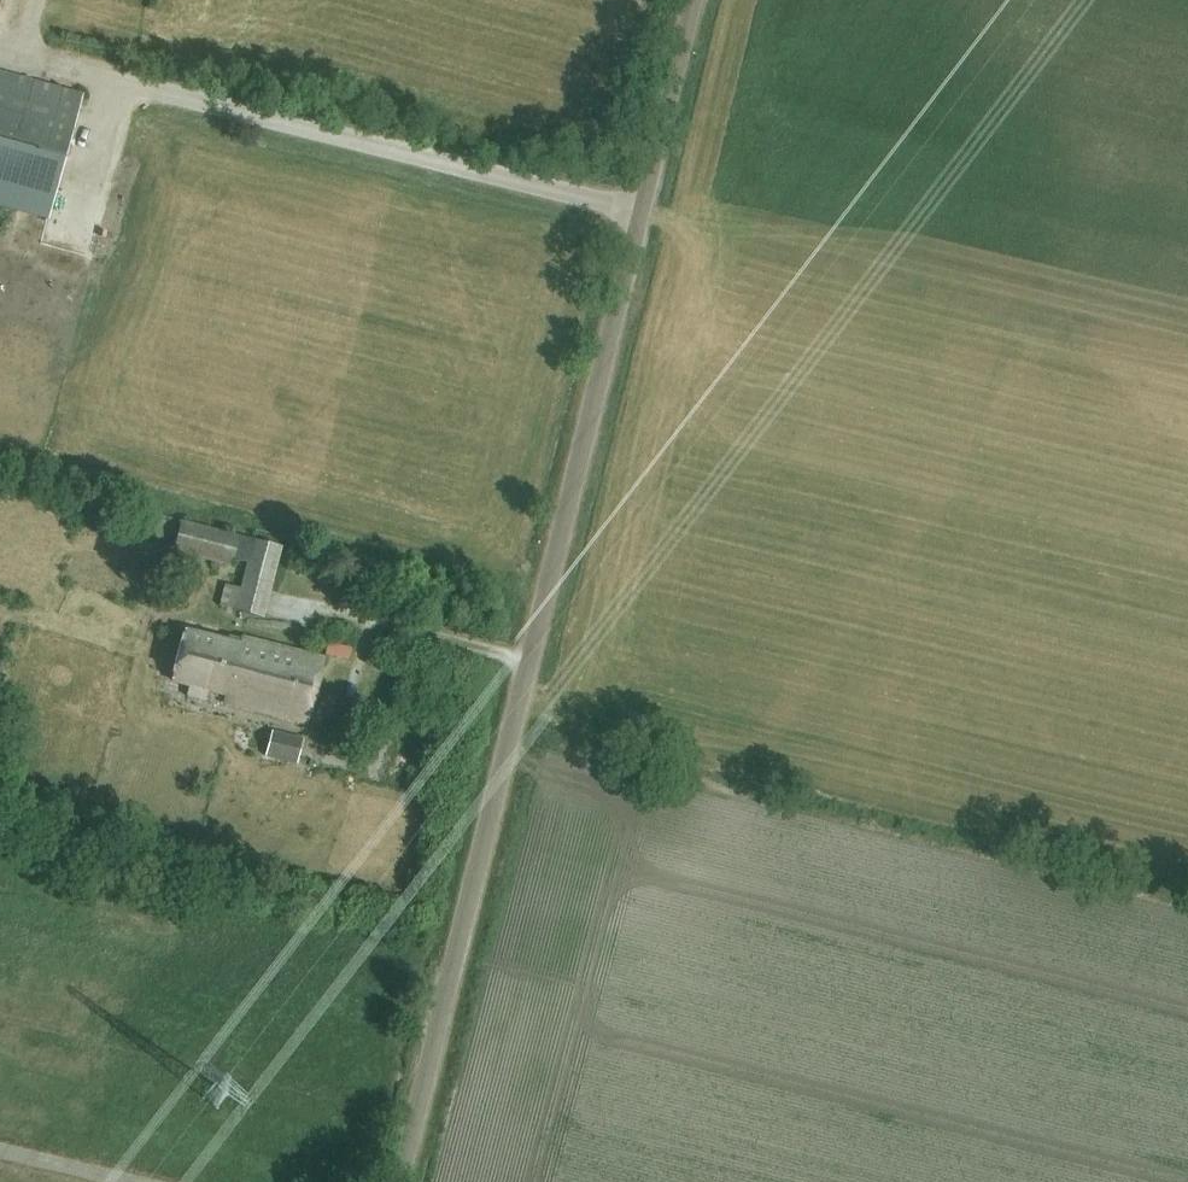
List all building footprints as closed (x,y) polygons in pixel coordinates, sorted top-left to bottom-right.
[(0,81),(0,207),(49,220),(84,94),(33,80),(30,89),(0,81)] [(265,618),(283,547),(182,520),(174,550),(233,565),(235,559),(248,563),(241,588),(226,584),(220,605),(265,618)] [(307,721),(323,657),(242,637),(241,644),(188,630),(175,682),(190,685),(187,695),(207,700),(210,690),(228,695),(226,701),(307,721)] [(295,762),(302,737),(270,729),(263,754),(295,762)]
